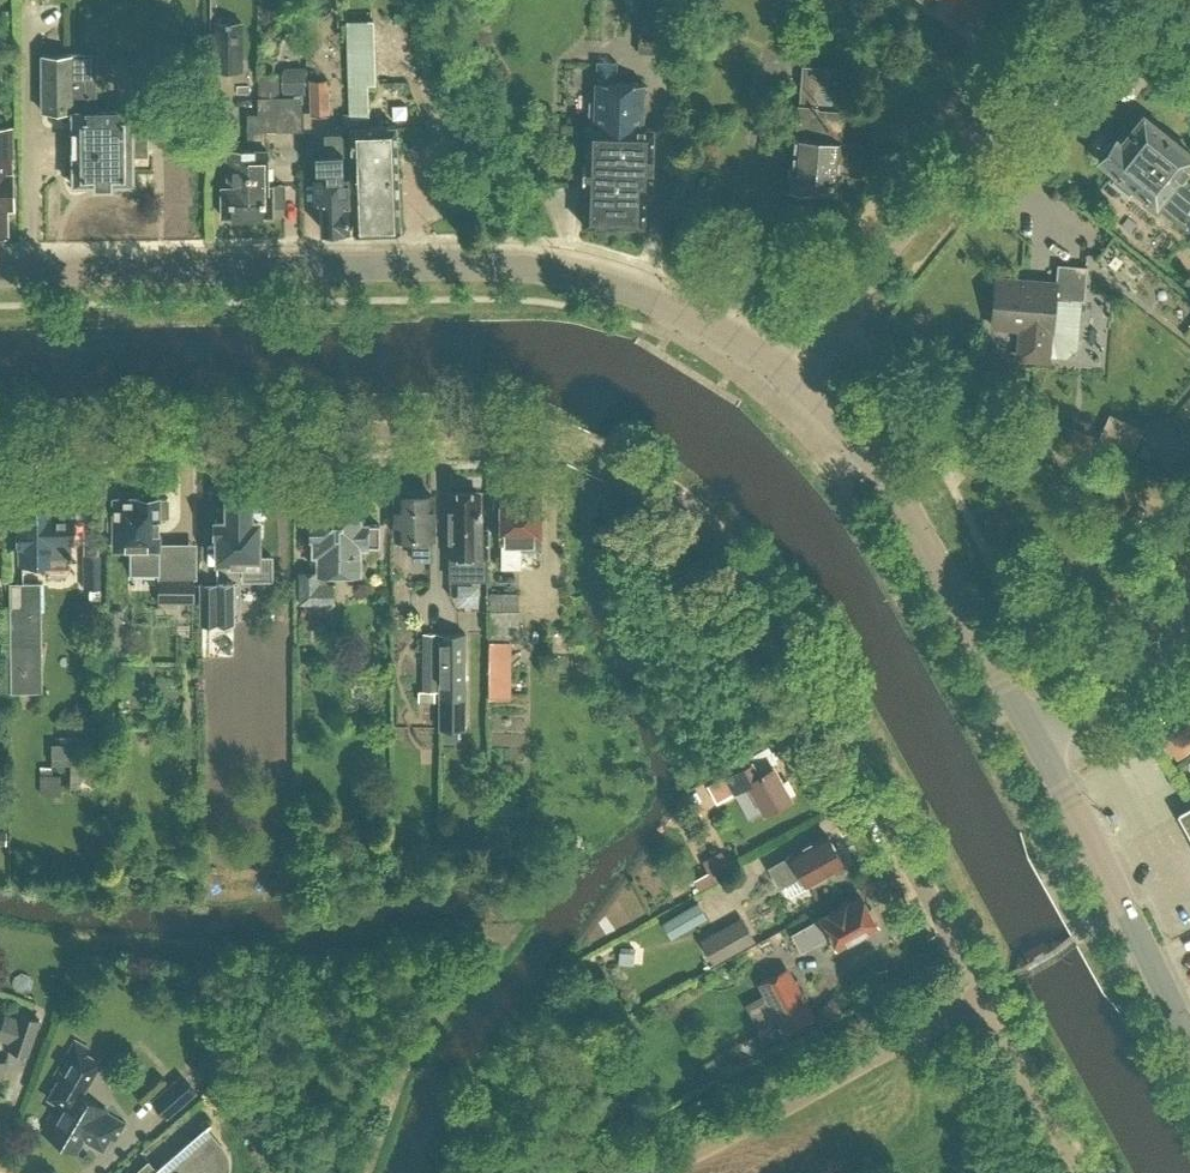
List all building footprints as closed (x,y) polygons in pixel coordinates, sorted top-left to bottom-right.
[(637,24),(667,25),(667,0),(637,0),(637,24)] [(933,7),(935,4),(950,16),(953,12),(959,17),(965,10),(970,15),(972,12),(975,12),(977,11),(978,11),(980,9),(981,8),(982,6),(983,4),(984,2),(984,0),(924,0),(933,7)] [(374,19),(346,20),(353,231),(365,230),(365,231),(399,230),(397,177),(398,177),(397,153),(396,125),(369,125),(368,86),(376,86),(374,19)] [(243,21),(214,20),(213,71),(242,71),(243,21)] [(95,53),(41,54),(42,111),(72,111),(73,184),(133,183),(133,155),(147,154),(147,134),(132,134),(132,109),(96,110),(95,53)] [(596,79),(594,79),(594,100),(588,100),(588,118),(593,119),(593,123),(586,123),(585,160),(583,160),(583,177),(576,177),(575,187),(584,187),(583,222),(618,223),(618,222),(644,223),(645,187),(651,187),(653,125),(642,125),(643,81),(616,80),(617,61),(597,60),(596,79)] [(304,94),(304,66),(285,66),(281,73),(281,89),(283,94),(304,94)] [(790,165),(788,188),(811,190),(811,189),(840,192),(841,171),(858,173),(861,143),(841,141),(843,110),(818,108),(818,106),(813,106),(815,87),(833,89),(834,68),(803,66),(800,104),(798,104),(796,136),(794,136),(792,165),(790,165)] [(247,113),(248,148),(247,163),(248,164),(249,184),(249,185),(250,215),(272,214),(272,203),(283,203),(283,184),(268,184),(267,147),(266,147),(266,131),(277,130),(277,75),(258,75),(259,96),(257,96),(258,113),(247,113)] [(329,78),(309,78),(310,113),(330,112),(329,78)] [(1099,159),(1114,171),(1108,178),(1129,194),(1134,187),(1189,232),(1189,180),(1181,173),(1189,162),(1189,152),(1143,114),(1120,141),(1116,138),(1099,159)] [(2,234),(7,233),(7,207),(13,206),(12,127),(0,127),(0,236),(2,234)] [(247,163),(248,148),(228,148),(228,185),(221,185),(221,215),(250,215),(249,185),(249,184),(248,164),(247,163)] [(316,176),(317,200),(322,200),(323,229),(343,228),(343,227),(348,227),(347,175),(343,175),(343,152),(325,153),(326,176),(316,176)] [(991,324),(1024,327),(1021,356),(1047,358),(1049,329),(1052,329),(1055,297),(1084,300),(1087,266),(1058,263),(1056,283),(995,277),(991,324)] [(1072,428),(1066,441),(1086,449),(1092,436),(1072,428)] [(446,532),(449,532),(449,556),(485,555),(485,534),(480,534),(480,495),(477,491),(468,491),(449,491),(449,519),(446,519),(446,532)] [(216,534),(216,562),(231,562),(231,564),(243,564),(243,576),(271,575),(271,556),(260,556),(260,517),(263,517),(268,512),(268,505),(263,500),(252,500),(252,496),(246,496),(243,493),(240,493),(238,492),(235,492),(233,494),(232,496),(225,496),(225,508),(216,508),(216,518),(214,518),(214,534),(216,534)] [(413,536),(413,559),(430,559),(430,536),(433,536),(433,524),(436,524),(436,509),(433,509),(433,493),(396,493),(395,536),(413,536)] [(159,571),(159,601),(196,601),(196,574),(168,574),(167,549),(159,549),(158,517),(168,517),(168,498),(158,498),(158,497),(156,497),(153,494),(143,494),(139,497),(114,498),(115,547),(133,547),(133,572),(159,571)] [(541,495),(501,495),(501,542),(502,542),(502,568),(521,568),(521,548),(541,548),(541,495)] [(71,564),(71,548),(74,548),(74,543),(71,543),(71,534),(74,534),(74,513),(73,513),(72,502),(50,503),(49,501),(26,501),(27,522),(19,522),(20,540),(21,540),(22,558),(49,558),(49,564),(71,564)] [(359,566),(359,546),(366,546),(366,544),(379,544),(379,525),(367,525),(366,523),(359,523),(359,501),(311,501),(311,555),(315,555),(316,570),(298,570),(298,603),(334,603),(334,582),(326,582),(326,572),(338,572),(338,566),(359,566)] [(83,553),(84,587),(103,586),(102,552),(83,553)] [(41,581),(9,582),(11,691),(42,690),(41,581)] [(200,583),(200,622),(218,622),(218,605),(234,605),(234,583),(200,583)] [(518,592),(489,592),(489,623),(519,622),(518,592)] [(438,632),(423,632),(422,689),(438,689),(438,632)] [(466,728),(466,632),(438,632),(438,689),(438,728),(466,728)] [(489,640),(489,697),(511,697),(511,640),(489,640)] [(1161,736),(1175,757),(1189,747),(1189,727),(1185,719),(1161,736)] [(52,726),(52,762),(83,762),(82,742),(98,742),(98,726),(52,726)] [(725,776),(707,785),(716,801),(734,791),(749,783),(764,810),(791,796),(773,763),(758,771),(751,759),(724,774),(725,776)] [(1177,813),(1189,835),(1189,806),(1177,813)] [(842,861),(845,859),(836,843),(833,845),(826,833),(791,852),(791,853),(768,866),(779,886),(781,885),(786,894),(791,896),(809,886),(807,882),(811,880),(813,883),(823,877),(822,874),(843,862),(842,861)] [(721,849),(702,860),(708,870),(694,878),(700,889),(733,870),(721,849)] [(860,895),(792,932),(801,948),(830,933),(837,945),(876,924),(875,921),(878,919),(871,906),(868,908),(860,895)] [(668,934),(704,917),(696,899),(660,916),(668,934)] [(744,948),(732,925),(702,941),(714,964),(744,948)] [(620,962),(633,963),(634,947),(621,946),(620,962)] [(815,1016),(787,966),(757,982),(785,1033),(815,1016)] [(7,1046),(27,1054),(40,1018),(18,1010),(15,1018),(6,1014),(0,1030),(0,1037),(9,1040),(7,1046)] [(115,1137),(124,1122),(106,1112),(107,1109),(82,1095),(101,1062),(86,1053),(89,1048),(75,1039),(54,1076),(59,1079),(48,1098),(62,1107),(57,1115),(52,1112),(41,1129),(76,1150),(84,1137),(102,1148),(110,1134),(115,1137)] [(151,1097),(167,1116),(198,1088),(182,1070),(151,1097)] [(227,1163),(226,1154),(221,1146),(205,1128),(211,1123),(210,1121),(156,1168),(148,1159),(132,1172),(225,1172),(227,1163)]
